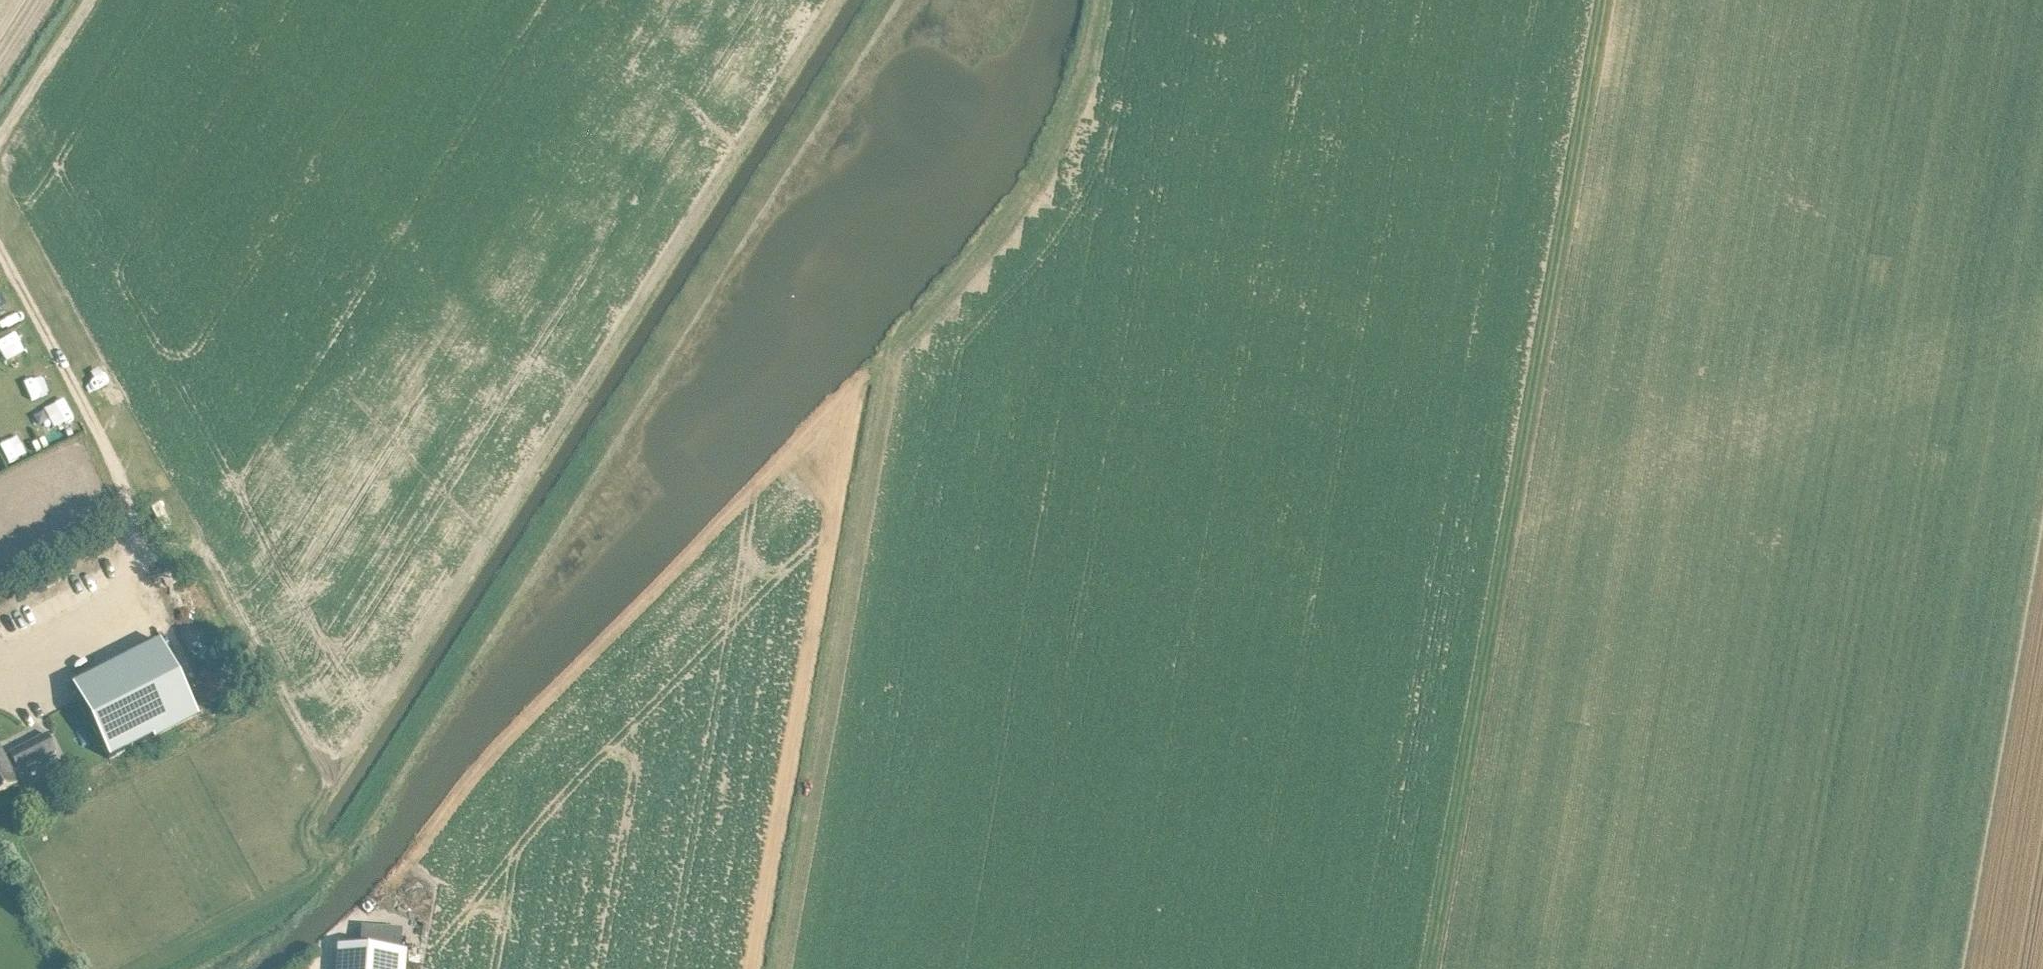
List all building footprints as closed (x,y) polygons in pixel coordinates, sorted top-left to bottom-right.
[(103,758),(189,715),(152,643),(67,687),(103,758)] [(18,787),(12,774),(17,771),(18,772),(56,753),(48,735),(9,755),(4,758),(0,751),(0,796),(18,787)] [(408,952),(402,951),(361,949),(340,947),(338,968),(407,968),(408,952)]
